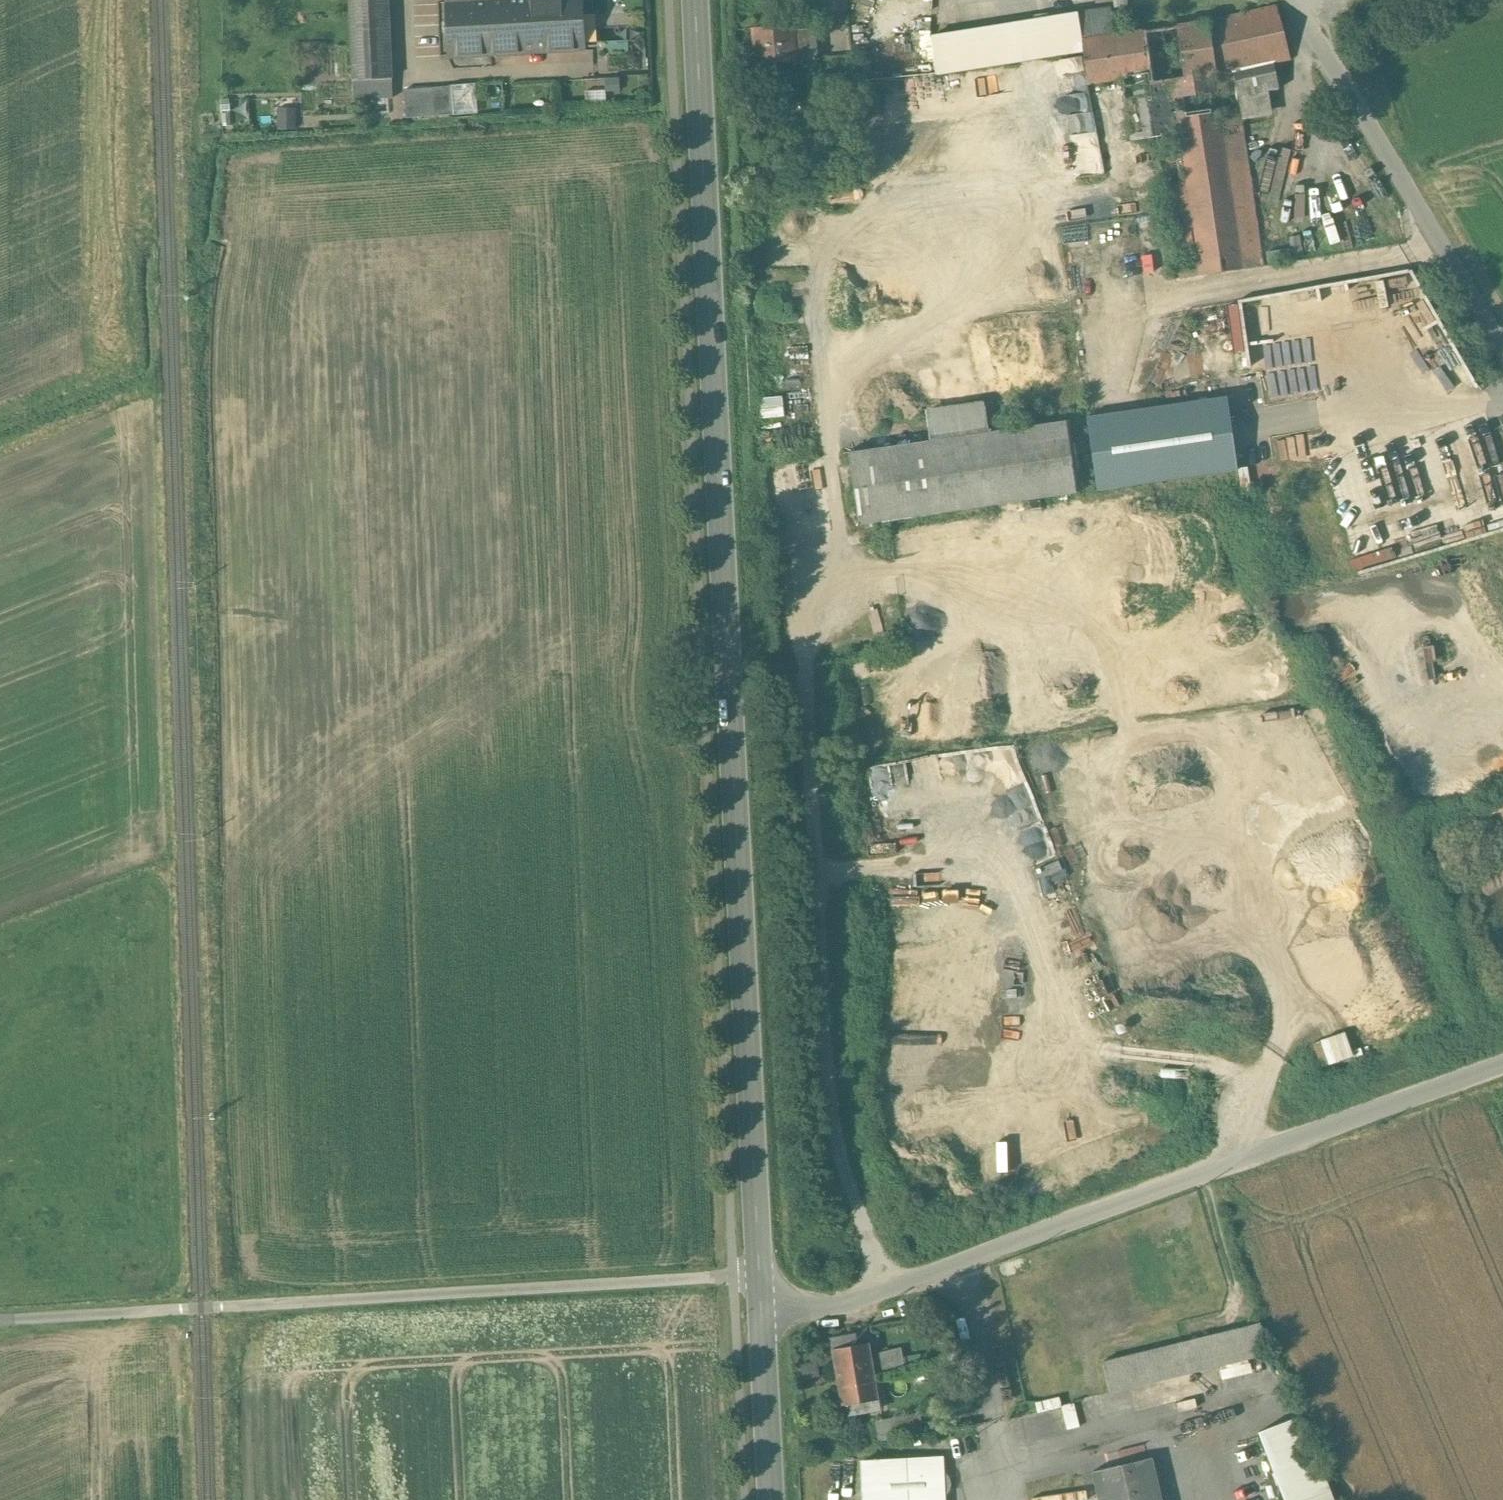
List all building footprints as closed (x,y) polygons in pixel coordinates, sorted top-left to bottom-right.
[(353,79),(383,78),(380,0),(350,0),(353,79)] [(450,56),(548,50),(584,48),(582,0),(448,0),(450,56)] [(1275,6),(1209,20),(1209,21),(1217,75),(1223,73),(1234,72),(1269,63),(1290,59),(1275,6)] [(1111,8),(1077,13),(1081,40),(1115,35),(1111,8)] [(1077,13),(930,37),(936,74),(1083,51),(1082,40),(1081,40),(1077,13)] [(1115,35),(1082,40),(1083,51),(1088,83),(1122,77),(1150,74),(1151,84),(1217,75),(1209,21),(1115,35)] [(793,25),(754,28),(755,46),(753,46),(754,65),(769,64),(770,68),(781,67),(781,63),(796,61),(793,31),(793,25)] [(814,29),(793,31),(796,61),(801,61),(816,59),(814,29)] [(850,55),(838,56),(840,79),(852,79),(850,55)] [(838,56),(826,56),(828,80),(840,79),(838,56)] [(1269,63),(1234,72),(1237,91),(1239,90),(1239,95),(1278,89),(1269,63)] [(1178,278),(1243,269),(1261,266),(1237,91),(1234,72),(1223,73),(1223,74),(1217,75),(1151,84),(1158,136),(1174,246),(1178,278)] [(1150,74),(1122,77),(1132,140),(1158,136),(1151,84),(1150,74)] [(451,86),(405,90),(407,118),(454,114),(451,86)] [(828,87),(803,89),(806,117),(830,115),(828,87)] [(277,128),(294,128),(295,106),(278,106),(277,128)] [(1299,235),(1289,237),(1293,258),(1303,256),(1299,235)] [(1267,252),(1269,262),(1290,259),(1289,249),(1267,252)] [(1229,351),(1241,350),(1242,369),(1255,369),(1253,342),(1262,341),(1259,298),(1226,300),(1229,351)] [(983,408),(926,417),(930,443),(850,454),(861,526),(1273,465),(1259,369),(1232,373),(1195,378),(1181,381),(1185,406),(987,435),(983,408)] [(786,415),(785,394),(758,396),(759,417),(786,415)] [(1312,1041),(1320,1065),(1351,1055),(1342,1030),(1312,1041)] [(1103,1361),(1110,1391),(1268,1354),(1261,1323),(1103,1361)] [(855,1334),(831,1338),(843,1405),(848,1404),(850,1414),(881,1409),(869,1343),(858,1345),(855,1334)] [(872,1354),(876,1370),(905,1363),(901,1346),(872,1354)] [(1073,1402),(1061,1406),(1068,1429),(1080,1425),(1073,1402)] [(1259,1431),(1285,1499),(1332,1499),(1299,1416),(1259,1431)] [(880,1434),(893,1433),(892,1420),(879,1421),(880,1434)] [(863,1460),(864,1475),(865,1499),(943,1499),(943,1497),(942,1470),(941,1457),(863,1460)] [(1092,1471),(1099,1499),(1162,1499),(1152,1457),(1092,1471)] [(945,1472),(942,1470),(943,1497),(946,1495),(948,1493),(951,1489),(952,1485),(952,1481),(950,1478),(949,1475),(945,1472)] [(864,1475),(861,1476),(859,1479),(857,1483),(856,1486),(856,1488),(856,1491),(858,1495),(861,1498),(863,1499),(865,1499),(864,1475)]
